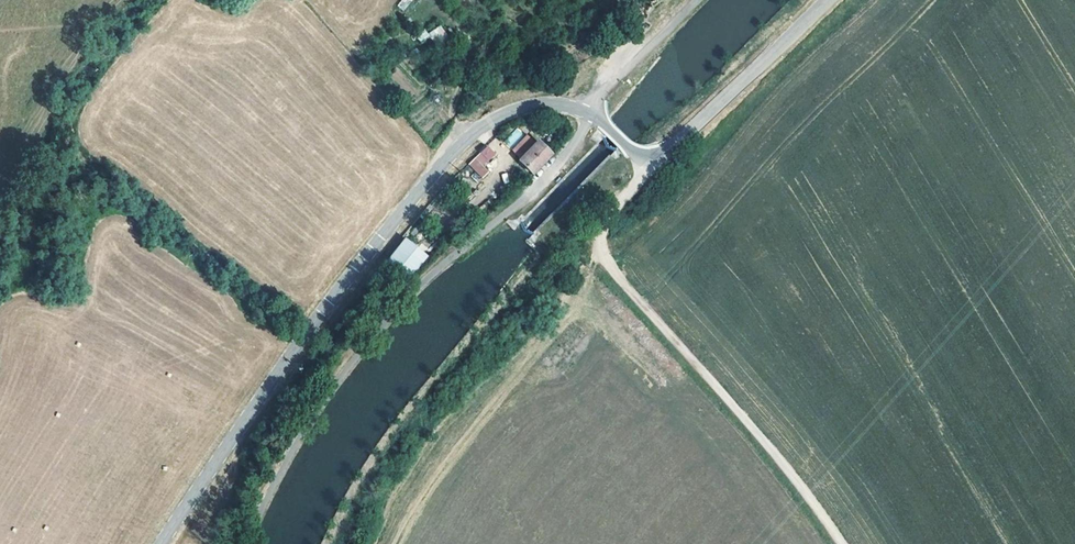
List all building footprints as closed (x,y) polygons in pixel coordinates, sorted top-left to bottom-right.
[(411,0),(401,0),(397,6),(404,11),(411,0)] [(428,33),(436,46),(449,38),(441,25),(428,33)] [(417,35),(420,42),(429,37),(426,30),(417,35)] [(539,176),(561,155),(548,141),(526,162),(539,176)] [(468,164),(482,178),(489,170),(484,166),(496,154),(487,145),(468,164)] [(498,159),(507,168),(517,159),(507,149),(498,159)] [(403,237),(383,261),(406,280),(426,256),(403,237)]
